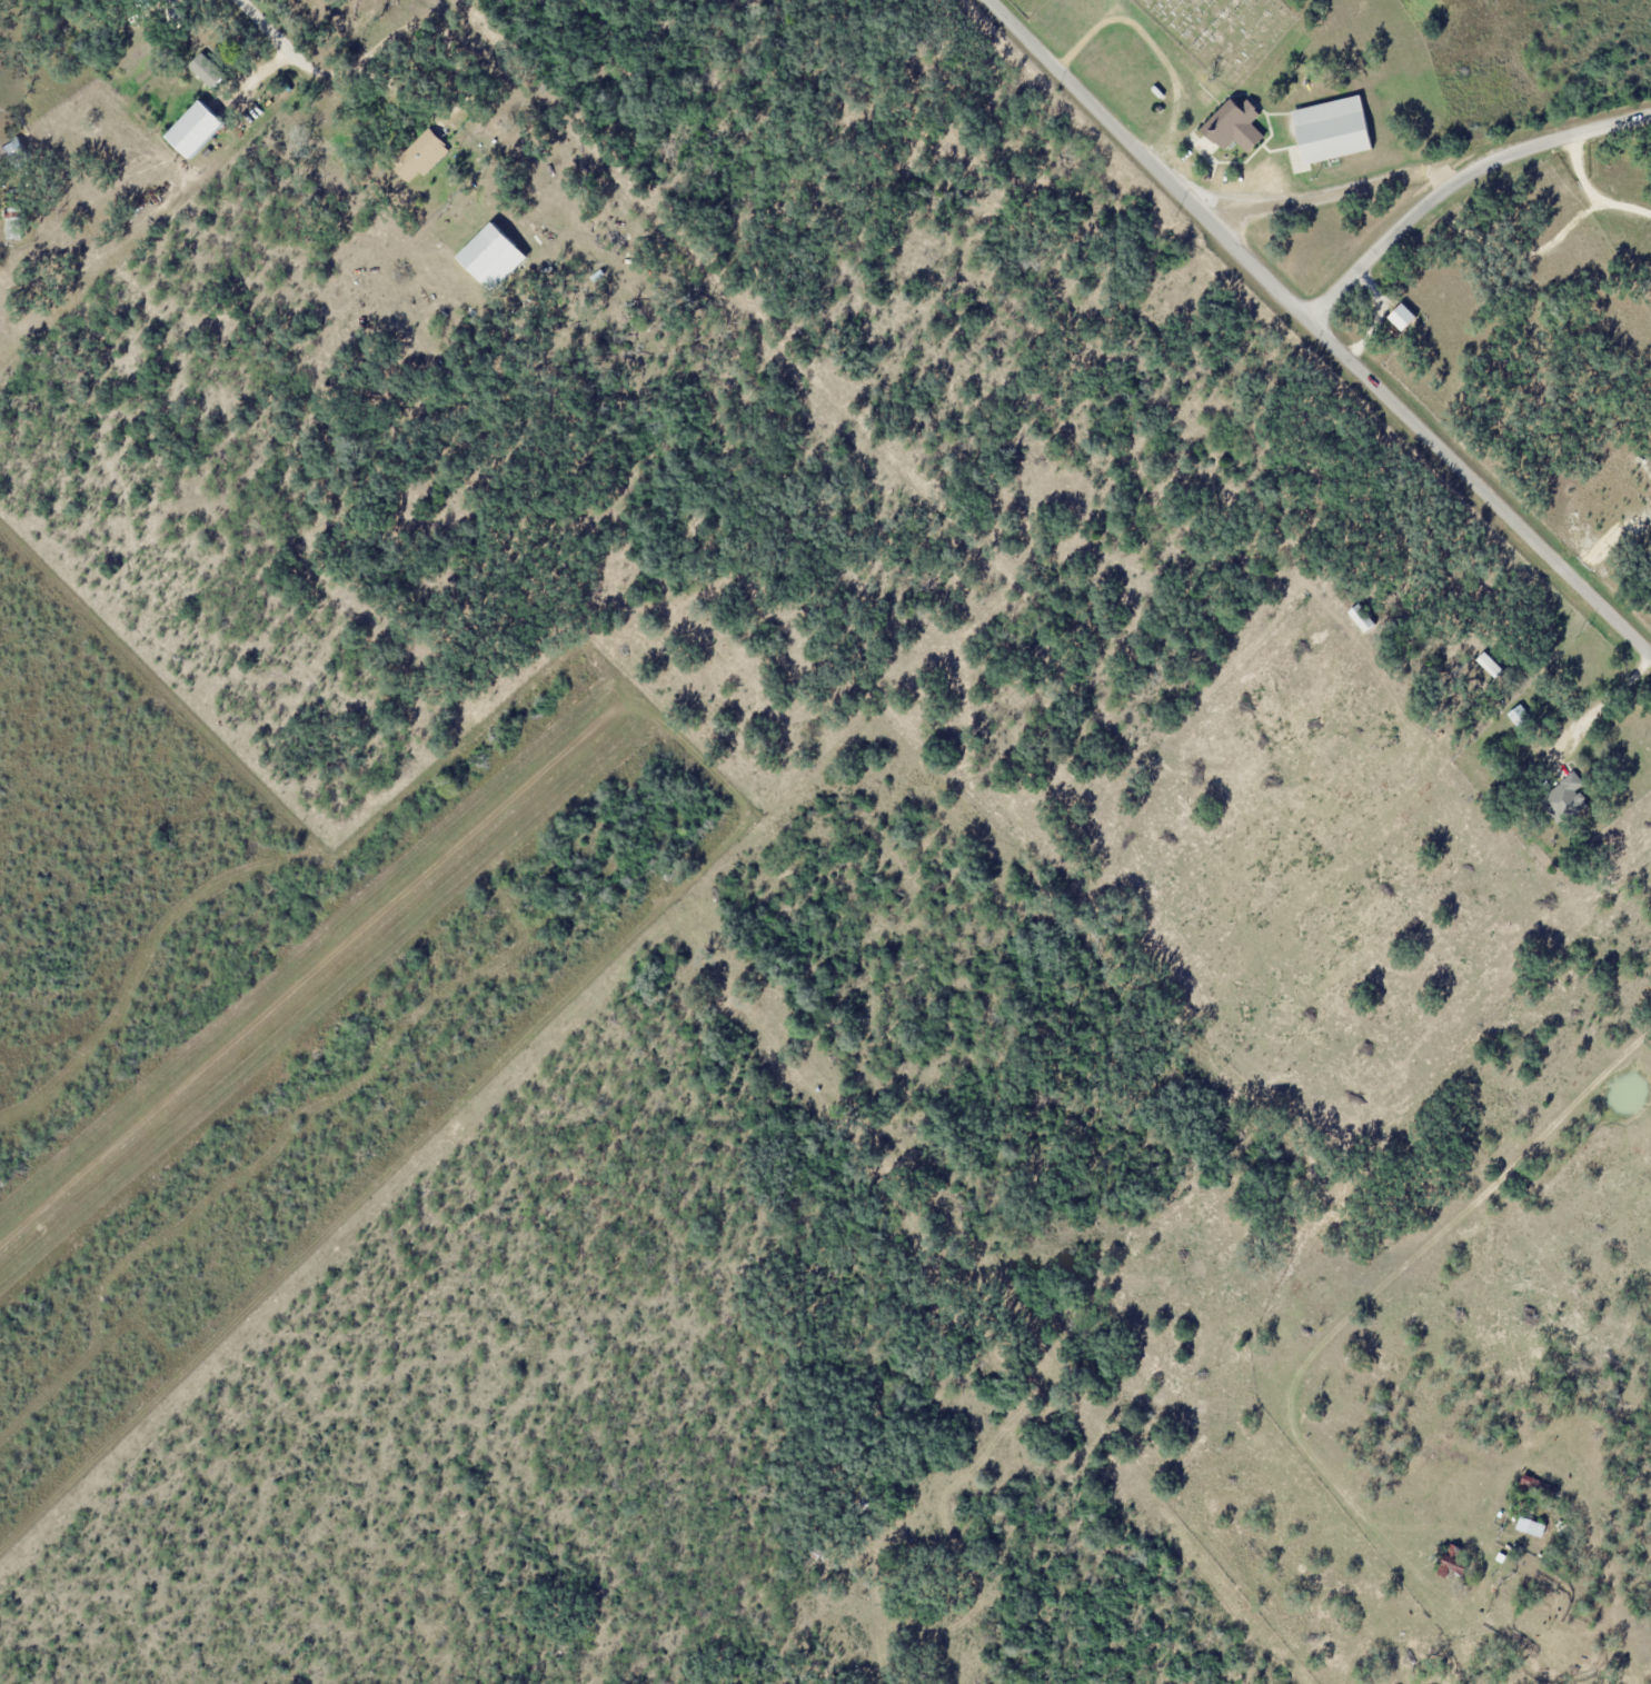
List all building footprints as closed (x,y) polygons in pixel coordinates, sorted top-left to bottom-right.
[(210,86),(223,74),(202,51),(188,64),(210,86)] [(1371,149),(1360,95),(1291,109),(1302,163),(1371,149)] [(1248,152),(1263,134),(1250,123),(1259,112),(1241,96),(1207,136),(1224,151),(1233,140),(1248,152)] [(164,135),(189,159),(224,124),(200,99),(164,135)] [(423,175),(449,149),(427,127),(390,165),(408,182),(419,171),(423,175)] [(16,136),(0,145),(0,148),(8,162),(26,152),(16,136)] [(21,207),(4,207),(4,238),(21,238),(21,207)] [(456,256),(492,292),(527,257),(491,221),(456,256)] [(1386,316),(1401,331),(1415,316),(1401,302),(1386,316)] [(1376,623),(1357,604),(1347,613),(1366,633),(1376,623)] [(1496,677),(1503,669),(1483,652),(1475,660),(1496,677)] [(1586,807),(1574,790),(1582,784),(1574,772),(1540,796),(1560,825),(1586,807)] [(1519,1486),(1549,1499),(1554,1487),(1524,1475),(1519,1486)] [(1542,1539),(1548,1525),(1521,1515),(1516,1530),(1542,1539)] [(1467,1562),(1458,1560),(1459,1556),(1444,1553),(1440,1570),(1464,1575),(1467,1562)]
